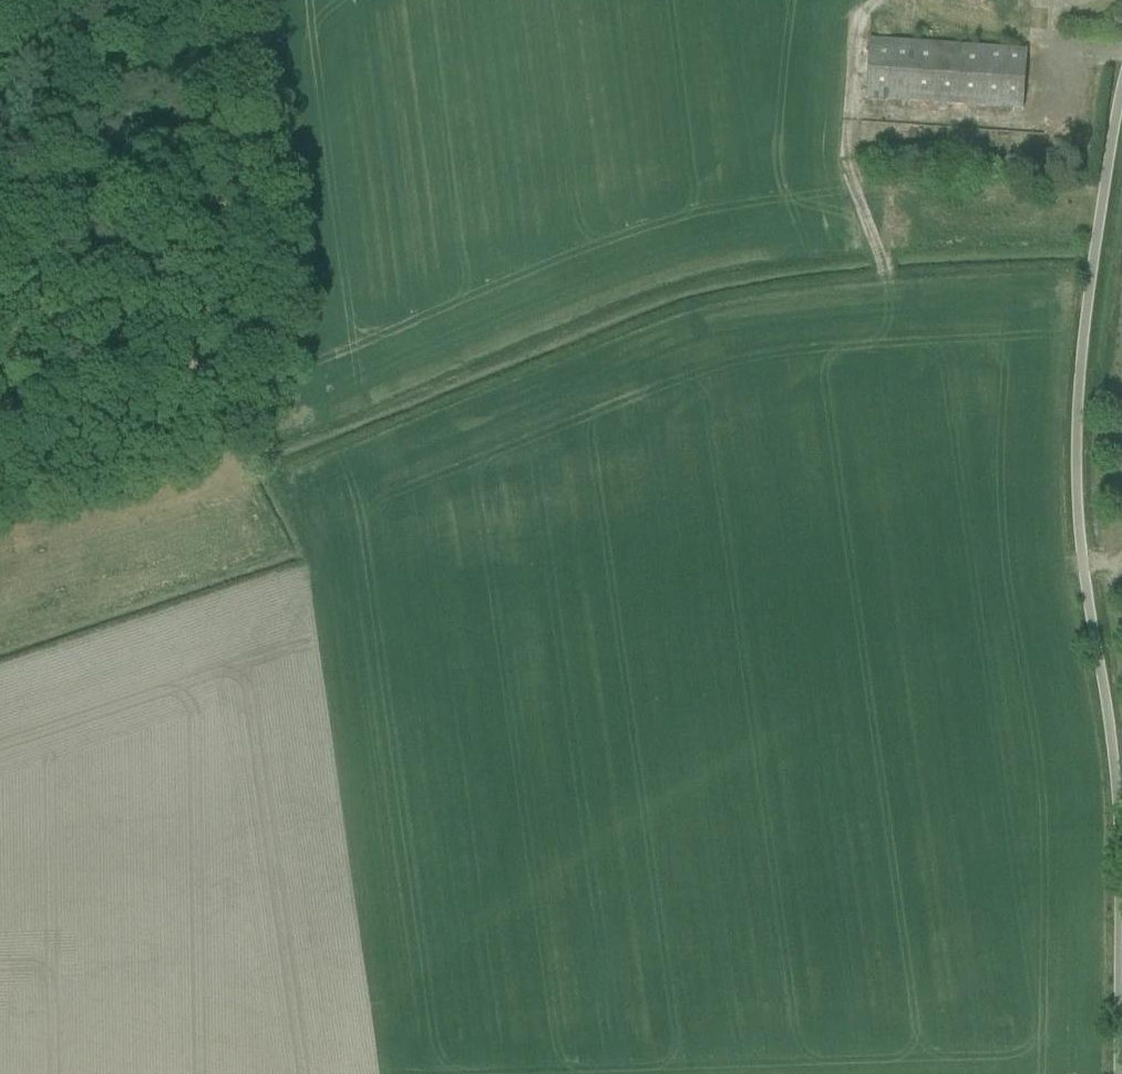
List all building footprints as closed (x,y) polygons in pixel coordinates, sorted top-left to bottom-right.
[(865,97),(955,104),(1022,109),(1026,50),(959,46),(870,38),(865,97)]
